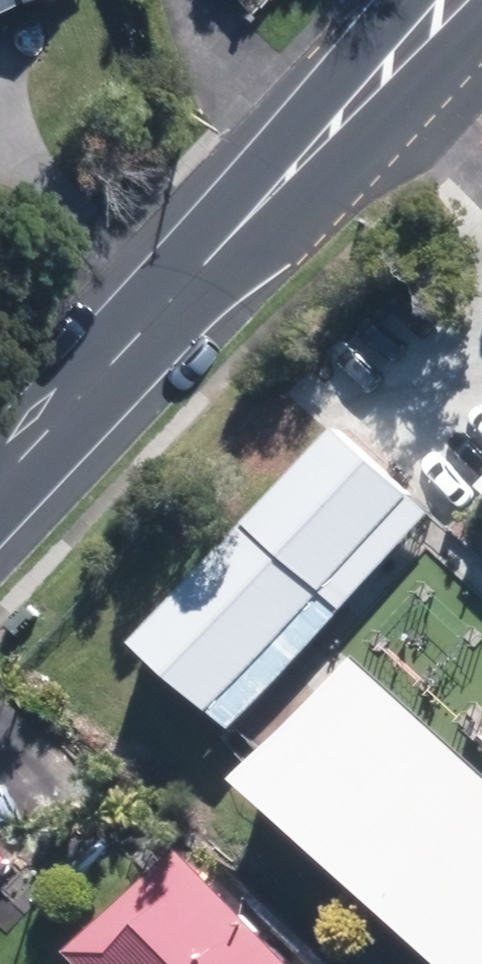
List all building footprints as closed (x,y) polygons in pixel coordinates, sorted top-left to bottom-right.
[(22,0),(0,0),(0,9),(22,0)] [(447,506),(350,416),(136,645),(233,735),(447,506)] [(458,512),(481,537),(481,489),(458,512)] [(361,660),(250,785),(452,963),(481,963),(481,767),(361,660)] [(25,865),(0,840),(0,890),(25,865)] [(69,955),(78,963),(293,963),(179,848),(69,955)]
